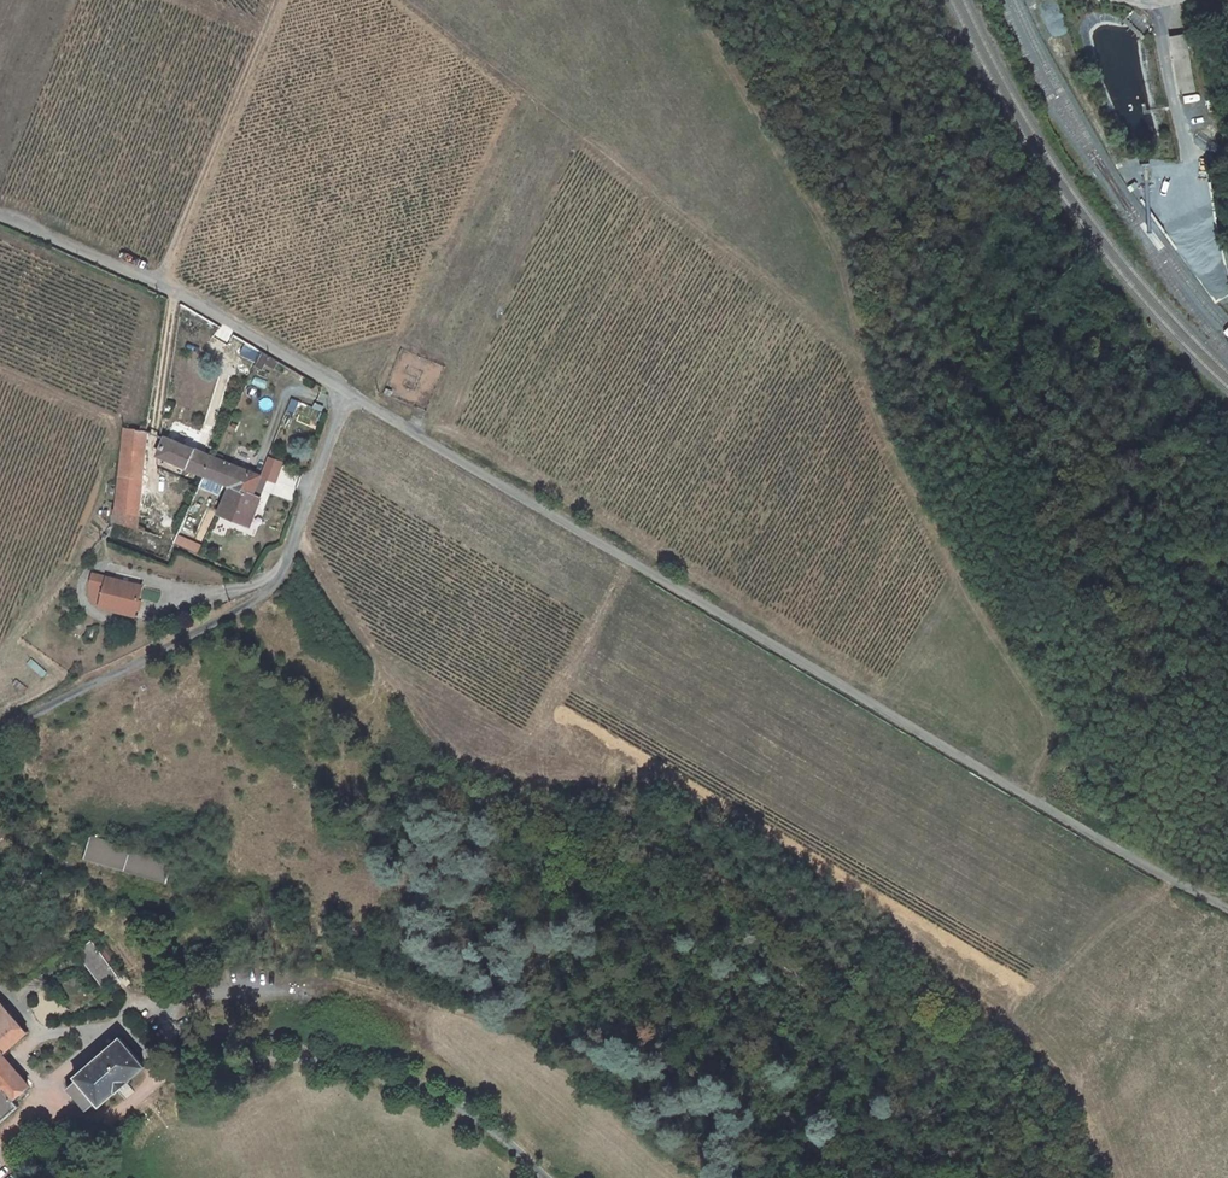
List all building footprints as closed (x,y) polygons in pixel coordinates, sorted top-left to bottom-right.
[(1167,54),(1177,114),(1195,111),(1185,51),(1167,54)] [(121,510),(143,520),(152,433),(146,433),(128,432),(121,500),(121,510)] [(163,460),(207,478),(214,461),(169,441),(163,460)] [(216,454),(214,461),(207,478),(228,487),(233,469),(222,465),(225,458),(216,454)] [(267,455),(261,473),(276,479),(283,461),(267,455)] [(262,480),(233,469),(228,487),(232,489),(256,497),(262,482),(262,480)] [(292,500),(300,475),(288,471),(284,483),(276,481),(272,494),(292,500)] [(256,497),(232,489),(220,521),(253,532),(264,503),(262,502),(269,484),(262,482),(256,497)] [(141,536),(143,520),(121,510),(119,529),(141,536)] [(163,553),(168,539),(146,531),(141,545),(163,553)] [(197,552),(201,543),(179,533),(175,542),(197,552)] [(112,586),(106,617),(139,624),(145,594),(112,586)] [(174,869),(91,845),(84,867),(167,891),(174,869)] [(214,937),(214,942),(237,939),(237,934),(214,937)] [(78,956),(107,992),(121,980),(93,945),(78,956)] [(0,1009),(0,1093),(6,1100),(0,1105),(0,1139),(23,1119),(15,1110),(32,1096),(3,1064),(29,1042),(0,1009)] [(80,1091),(72,1099),(93,1123),(102,1115),(104,1118),(148,1077),(123,1048),(77,1089),(80,1091)]
